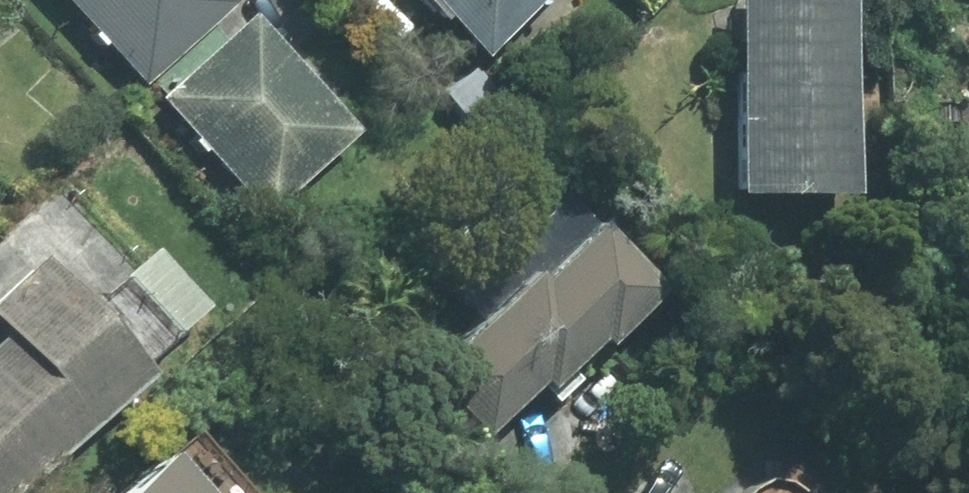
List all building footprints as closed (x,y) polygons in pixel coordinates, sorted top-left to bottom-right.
[(220,0),(45,0),(134,99),(230,12),(220,0)] [(474,69),(550,0),(412,0),(474,69)] [(841,0),(724,0),(724,207),(841,207),(841,0)] [(345,144),(237,24),(145,107),(254,226),(345,144)] [(479,76),(441,115),(470,142),(508,103),(479,76)] [(957,142),(968,154),(968,129),(957,142)] [(645,294),(546,190),(437,293),(472,329),(403,395),(468,463),(645,294)] [(192,322),(137,266),(77,325),(20,268),(0,288),(0,492),(18,492),(192,322)] [(181,442),(129,492),(231,492),(181,442)] [(829,491),(766,453),(742,492),(827,492),(829,491)]
